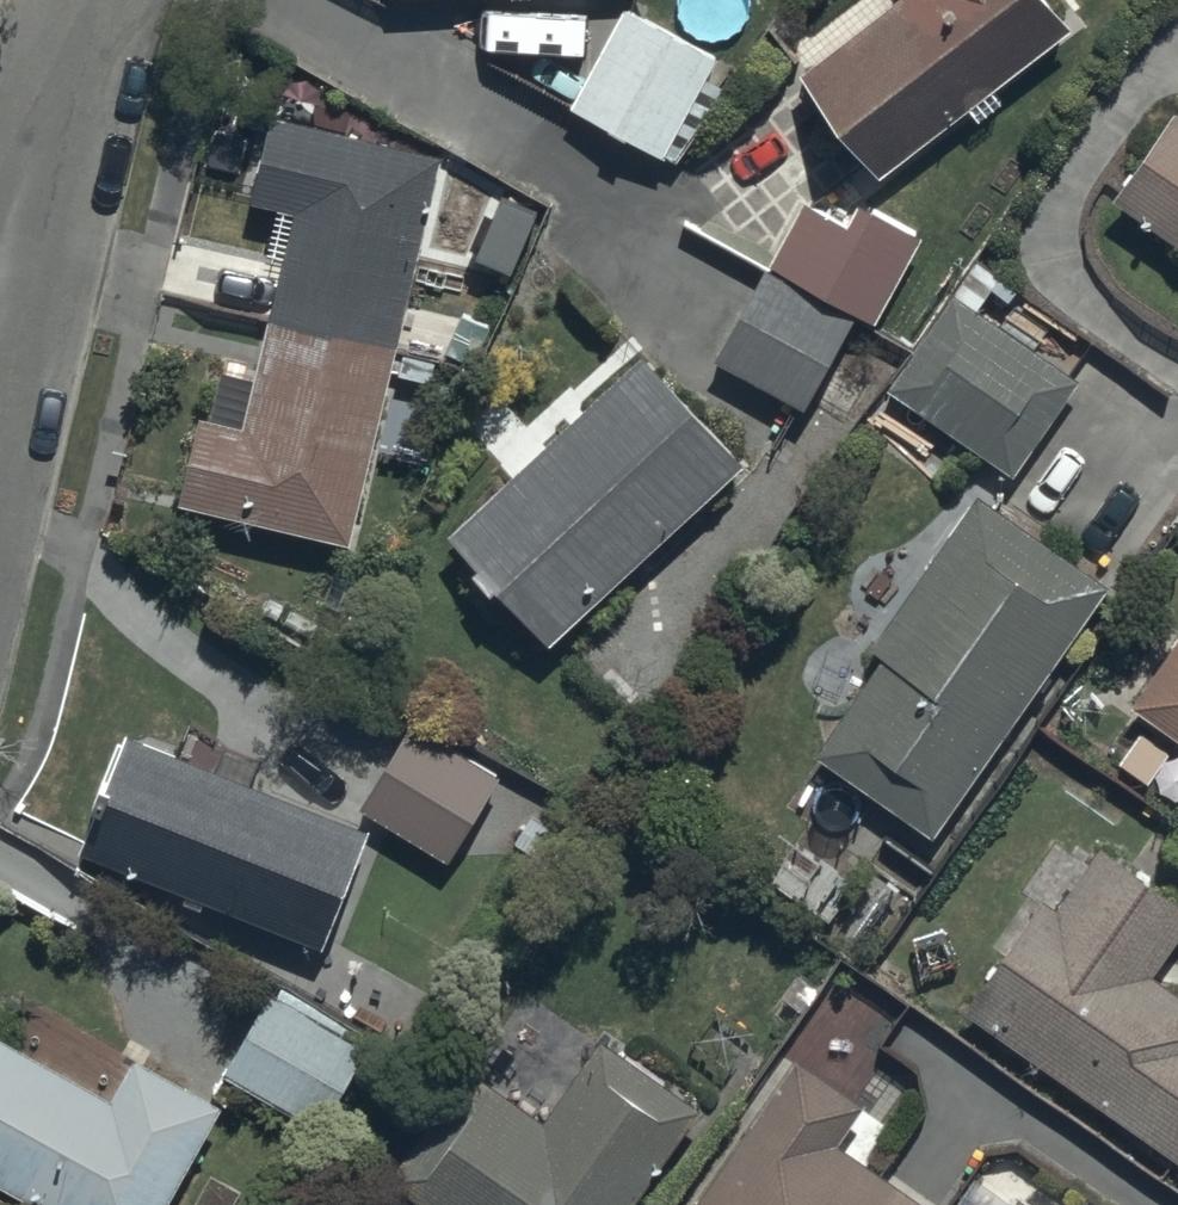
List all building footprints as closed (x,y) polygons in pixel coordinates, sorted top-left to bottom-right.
[(879,175),(967,110),(975,121),(1000,102),(992,91),(1075,30),(1053,0),(904,0),(805,73),(879,175)] [(623,5),(568,106),(676,165),(731,64),(623,5)] [(576,40),(497,13),(483,53),(562,80),(576,40)] [(1177,247),(1177,118),(1173,115),(1113,201),(1177,247)] [(194,414),(174,502),(352,543),(440,159),(273,121),(255,200),(300,211),(250,427),(194,414)] [(804,202),(769,267),(876,323),(921,239),(858,206),(848,225),(804,202)] [(766,273),(718,361),(803,408),(851,320),(766,273)] [(958,292),(890,387),(1013,475),(1081,381),(958,292)] [(646,360),(452,535),(550,644),(744,468),(646,360)] [(817,752),(933,833),(1106,588),(976,497),(870,647),(884,657),(817,752)] [(1133,704),(1177,736),(1177,638),(1133,704)] [(410,727),(359,809),(445,863),(496,780),(410,727)] [(126,734),(79,850),(321,949),(369,833),(126,734)] [(964,1014),(1177,1164),(1177,995),(1153,977),(1177,941),(1177,904),(1100,849),(1058,909),(1044,899),(964,1014)] [(269,991),(222,1077),(321,1132),(368,1046),(269,991)] [(33,1204),(168,1204),(222,1110),(133,1059),(109,1100),(0,1038),(0,1187),(33,1204)] [(392,1181),(426,1204),(633,1204),(700,1110),(603,1041),(546,1121),(472,1068),(392,1181)] [(697,1204),(932,1204),(840,1141),(864,1107),(798,1061),(697,1204)]
